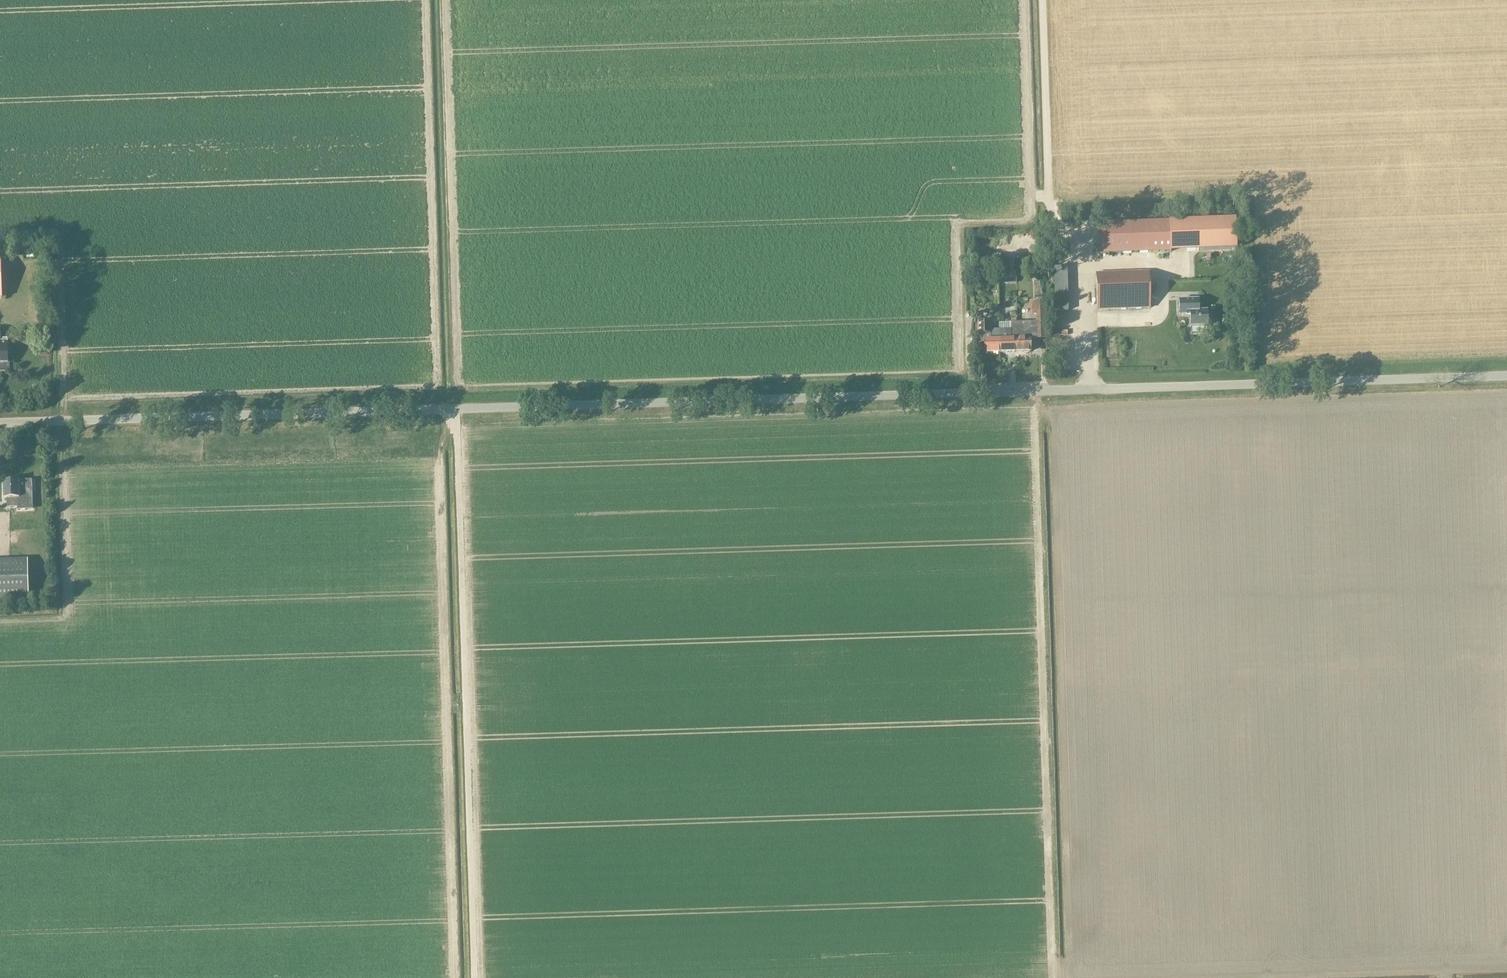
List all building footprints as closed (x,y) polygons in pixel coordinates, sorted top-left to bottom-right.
[(1238,219),(1172,221),(1173,251),(1239,249),(1238,219)] [(1097,223),(1098,254),(1173,251),(1172,221),(1097,223)] [(1071,286),(1072,262),(1061,262),(1061,286),(1071,286)] [(1097,309),(1149,308),(1148,272),(1096,273),(1097,309)] [(1207,326),(1207,311),(1198,311),(1198,299),(1179,299),(1179,314),(1189,314),(1190,326),(1207,326)] [(1015,352),(1032,352),(1031,339),(1045,338),(1044,321),(1017,322),(1017,327),(1011,328),(1011,333),(1014,333),(1015,352)] [(999,329),(990,329),(989,322),(978,322),(978,334),(984,334),(984,353),(1000,352),(999,329)] [(1010,328),(1011,328),(1017,327),(1017,322),(1011,322),(1011,326),(999,327),(999,329),(1000,352),(1015,352),(1014,333),(1011,333),(1010,328)] [(0,339),(0,335),(0,364),(9,364),(8,342),(7,342),(7,338),(0,339)] [(19,496),(27,496),(27,490),(18,490),(18,481),(3,482),(4,499),(19,499),(19,496)] [(30,600),(29,560),(0,561),(0,601),(30,600)]
